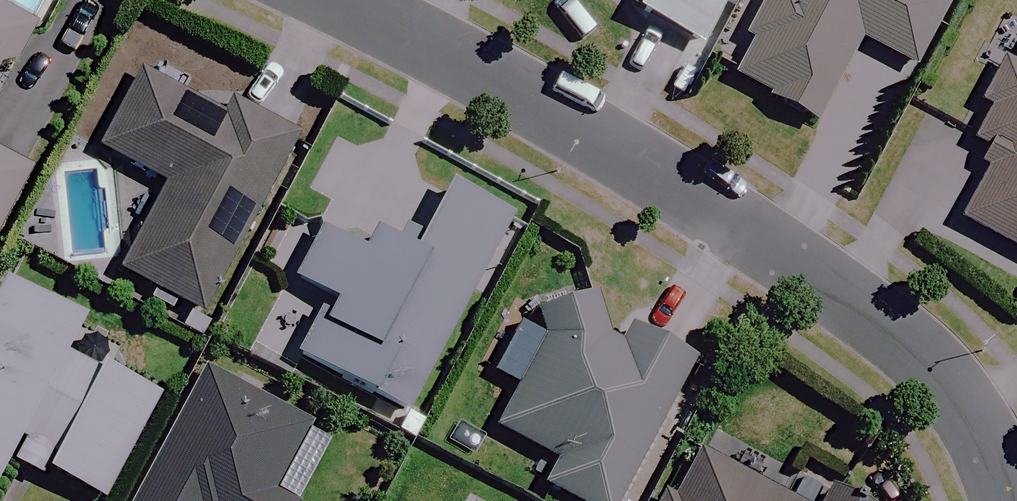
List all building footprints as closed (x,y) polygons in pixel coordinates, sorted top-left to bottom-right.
[(631,12),(628,17),(692,52),(720,0),(609,0),(631,12)] [(749,25),(759,30),(736,73),(770,90),(768,93),(819,119),(863,36),(917,64),(951,0),(762,0),(749,25)] [(0,14),(0,84),(29,29),(0,14)] [(984,98),(996,104),(974,144),(992,154),(958,217),(1016,248),(1016,54),(1014,59),(1007,55),(984,98)] [(213,115),(136,75),(95,152),(157,185),(111,272),(196,317),(289,140),(219,103),(213,115)] [(517,219),(453,186),(419,252),(378,231),(369,249),(332,230),(306,279),(339,296),(308,355),(416,411),(517,219)] [(59,357),(77,321),(0,282),(0,473),(2,470),(35,487),(39,478),(85,500),(98,500),(148,402),(59,357)] [(593,288),(535,308),(543,334),(494,421),(557,455),(547,482),(582,500),(615,500),(694,356),(632,322),(623,339),(613,333),(609,336),(593,288)] [(196,372),(129,500),(294,500),(274,490),(306,429),(196,372)] [(691,447),(662,500),(850,500),(803,476),(790,500),(691,447)]
